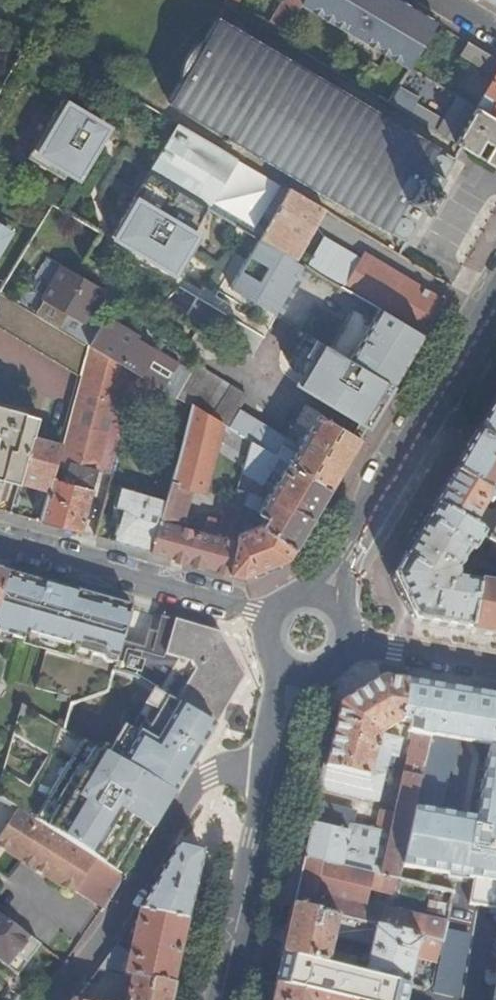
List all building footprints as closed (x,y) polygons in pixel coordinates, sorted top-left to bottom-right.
[(221,6),(232,12),(239,0),(224,0),(221,6)] [(395,0),(304,0),(302,4),(410,68),(436,24),(395,0)] [(495,8),(495,0),(482,0),(495,8)] [(280,40),(296,13),(280,3),(264,32),(280,40)] [(193,46),(179,70),(180,79),(167,102),(405,244),(454,161),(217,20),(202,43),(193,46)] [(467,43),(459,56),(493,77),(475,109),(495,122),(495,60),(467,43)] [(475,109),(457,99),(445,122),(414,103),(407,116),(495,168),(495,122),(475,109)] [(87,118),(60,102),(26,160),(60,180),(64,174),(77,181),(105,134),(103,127),(93,122),(91,125),(85,122),(87,118)] [(238,162),(178,126),(148,176),(159,182),(207,210),(208,211),(238,162)] [(159,182),(148,176),(141,187),(152,195),(159,182)] [(193,235),(208,211),(207,210),(159,182),(152,195),(141,187),(110,239),(136,254),(140,248),(146,251),(143,258),(178,279),(192,255),(184,250),(193,235)] [(293,260),(322,212),(287,191),(276,210),(266,205),(258,218),(267,225),(257,240),(260,242),(284,256),(293,260)] [(200,240),(193,235),(184,250),(192,255),(200,240)] [(284,256),(260,242),(249,261),(239,275),(230,290),(255,305),(265,290),(272,276),(284,256)] [(340,290),(357,261),(327,242),(313,249),(302,266),(306,269),(340,290)] [(419,337),(441,301),(362,254),(357,261),(340,290),(376,311),(419,337)] [(293,260),(284,256),(272,276),(294,289),(306,269),(302,266),(293,260)] [(63,313),(56,326),(84,343),(98,322),(87,315),(102,289),(59,263),(39,296),(63,313)] [(294,289),(272,276),(265,290),(286,302),(294,289)] [(265,290),(255,305),(277,318),(286,302),(265,290)] [(0,292),(0,334),(78,383),(88,346),(84,343),(56,326),(0,292)] [(391,385),(419,337),(376,311),(370,322),(352,311),(328,349),(391,385)] [(88,346),(140,377),(174,397),(189,372),(135,340),(137,337),(102,315),(98,322),(84,343),(88,346)] [(380,403),(391,385),(328,349),(303,334),(293,352),(380,403)] [(97,473),(112,478),(140,377),(88,346),(78,383),(58,452),(56,461),(97,473)] [(374,413),(380,403),(293,352),(289,361),(290,367),(299,374),(362,414),(364,415),(374,413)] [(218,384),(192,368),(189,372),(174,397),(191,408),(201,412),(218,384)] [(366,427),(374,413),(364,415),(362,414),(299,374),(293,382),(366,427)] [(201,412),(212,419),(229,390),(218,384),(201,412)] [(329,489),(358,440),(302,406),(293,420),(306,428),(296,445),(237,411),(245,399),(229,390),(212,419),(329,489)] [(477,436),(495,446),(495,405),(477,436)] [(191,408),(165,500),(149,553),(240,579),(287,560),(329,489),(212,419),(201,412),(191,408)] [(20,479),(30,445),(36,424),(0,413),(0,481),(17,486),(20,479)] [(477,436),(455,474),(495,498),(495,446),(477,436)] [(48,487),(56,461),(58,452),(30,445),(20,479),(48,487)] [(39,522),(79,534),(97,473),(56,461),(48,487),(39,522)] [(480,516),(489,500),(493,502),(495,498),(455,474),(436,507),(455,519),(485,536),(495,543),(495,526),(480,516)] [(111,543),(149,553),(165,500),(119,487),(113,509),(120,511),(111,543)] [(416,623),(472,632),(480,584),(462,581),(458,572),(469,553),(474,554),(485,536),(455,519),(436,507),(409,554),(395,577),(416,623)] [(6,575),(0,595),(0,633),(51,649),(39,688),(60,695),(59,700),(74,705),(107,691),(111,675),(113,675),(125,632),(130,610),(89,598),(6,575)] [(495,636),(495,587),(480,584),(472,632),(495,636)] [(162,643),(125,632),(113,675),(138,683),(151,691),(157,672),(154,671),(160,651),(180,657),(216,636),(214,633),(169,621),(162,643)] [(157,672),(151,691),(156,694),(213,730),(244,680),(216,636),(180,657),(160,651),(154,671),(157,672)] [(400,721),(407,680),(383,675),(340,701),(325,767),(382,781),(386,759),(393,761),(399,736),(396,735),(395,738),(380,735),(400,721)] [(429,736),(440,685),(407,680),(400,721),(409,722),(406,732),(412,734),(429,736)] [(442,728),(451,687),(440,685),(429,736),(423,764),(438,766),(446,729),(442,728)] [(181,781),(213,730),(156,694),(132,733),(120,725),(112,739),(181,781)] [(22,705),(0,781),(0,800),(17,811),(123,879),(172,798),(102,754),(22,705)] [(475,820),(412,807),(398,870),(405,872),(406,868),(473,882),(468,900),(495,908),(495,716),(475,820)] [(422,768),(423,764),(429,736),(412,734),(403,775),(419,779),(422,768)] [(172,798),(181,781),(112,739),(102,754),(172,798)] [(382,781),(325,767),(320,787),(376,801),(382,781)] [(353,811),(316,803),(305,856),(393,880),(396,880),(398,870),(412,807),(419,779),(403,775),(394,813),(381,810),(377,829),(350,823),(353,811)] [(123,879),(17,811),(0,837),(0,846),(103,912),(123,879)] [(138,912),(186,924),(202,855),(177,849),(160,878),(138,912)] [(393,880),(305,856),(292,907),(338,920),(339,913),(365,920),(364,925),(438,943),(444,922),(363,902),(367,886),(391,892),(393,880)] [(438,943),(364,925),(365,920),(339,913),(338,920),(292,907),(281,955),(427,989),(438,943)] [(171,987),(186,924),(138,912),(129,952),(124,977),(131,979),(171,987)] [(4,924),(0,921),(0,969),(3,972),(12,960),(23,968),(38,950),(4,924)] [(129,952),(114,949),(97,970),(113,975),(124,977),(129,952)] [(12,960),(3,972),(13,980),(23,968),(12,960)] [(171,987),(131,979),(126,999),(168,999),(171,987)] [(274,986),(270,999),(332,999),(274,986)]
